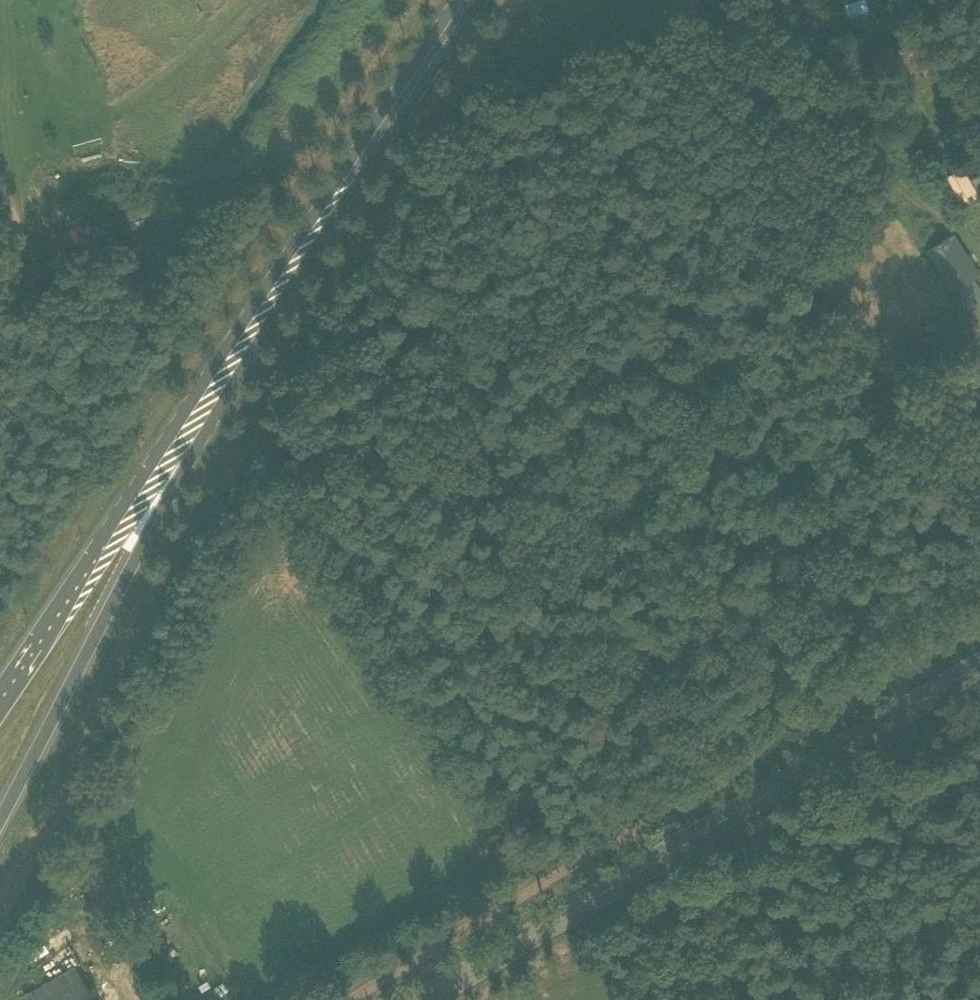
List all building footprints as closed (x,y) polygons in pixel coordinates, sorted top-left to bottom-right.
[(943,178),(961,207),(979,195),(963,166),(943,178)] [(954,233),(927,250),(954,292),(959,289),(979,276),(979,274),(954,233)] [(73,967),(22,997),(24,999),(92,999),(73,967)]
